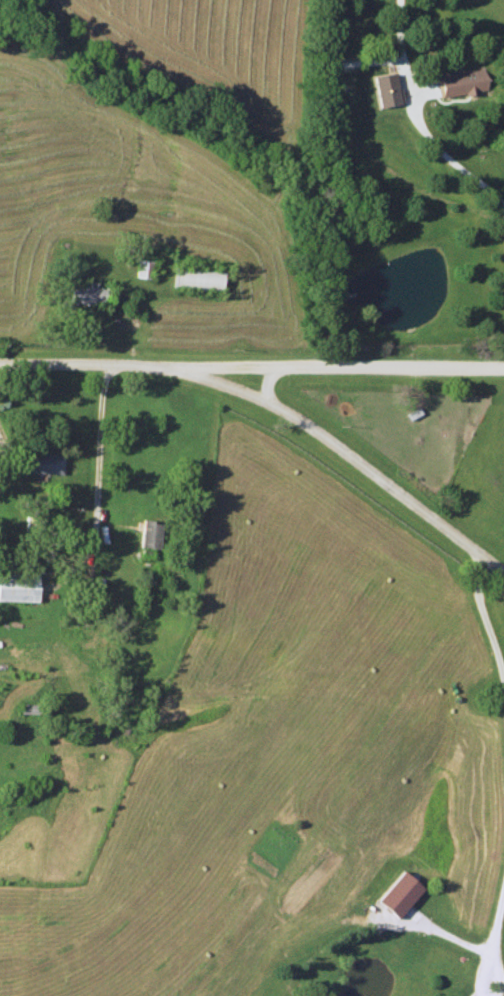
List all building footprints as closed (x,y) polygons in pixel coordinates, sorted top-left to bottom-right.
[(441,99),(488,91),(486,76),(438,83),(441,99)] [(151,279),(151,261),(138,261),(138,279),(151,279)] [(174,289),(221,294),(224,271),(176,266),(174,289)] [(70,304),(109,304),(109,288),(70,288),(70,304)] [(59,473),(59,453),(31,453),(31,473),(59,473)] [(140,546),(158,548),(161,521),(142,520),(140,546)] [(0,573),(0,601),(37,601),(37,573),(0,573)] [(20,704),(20,714),(46,714),(46,704),(20,704)]
